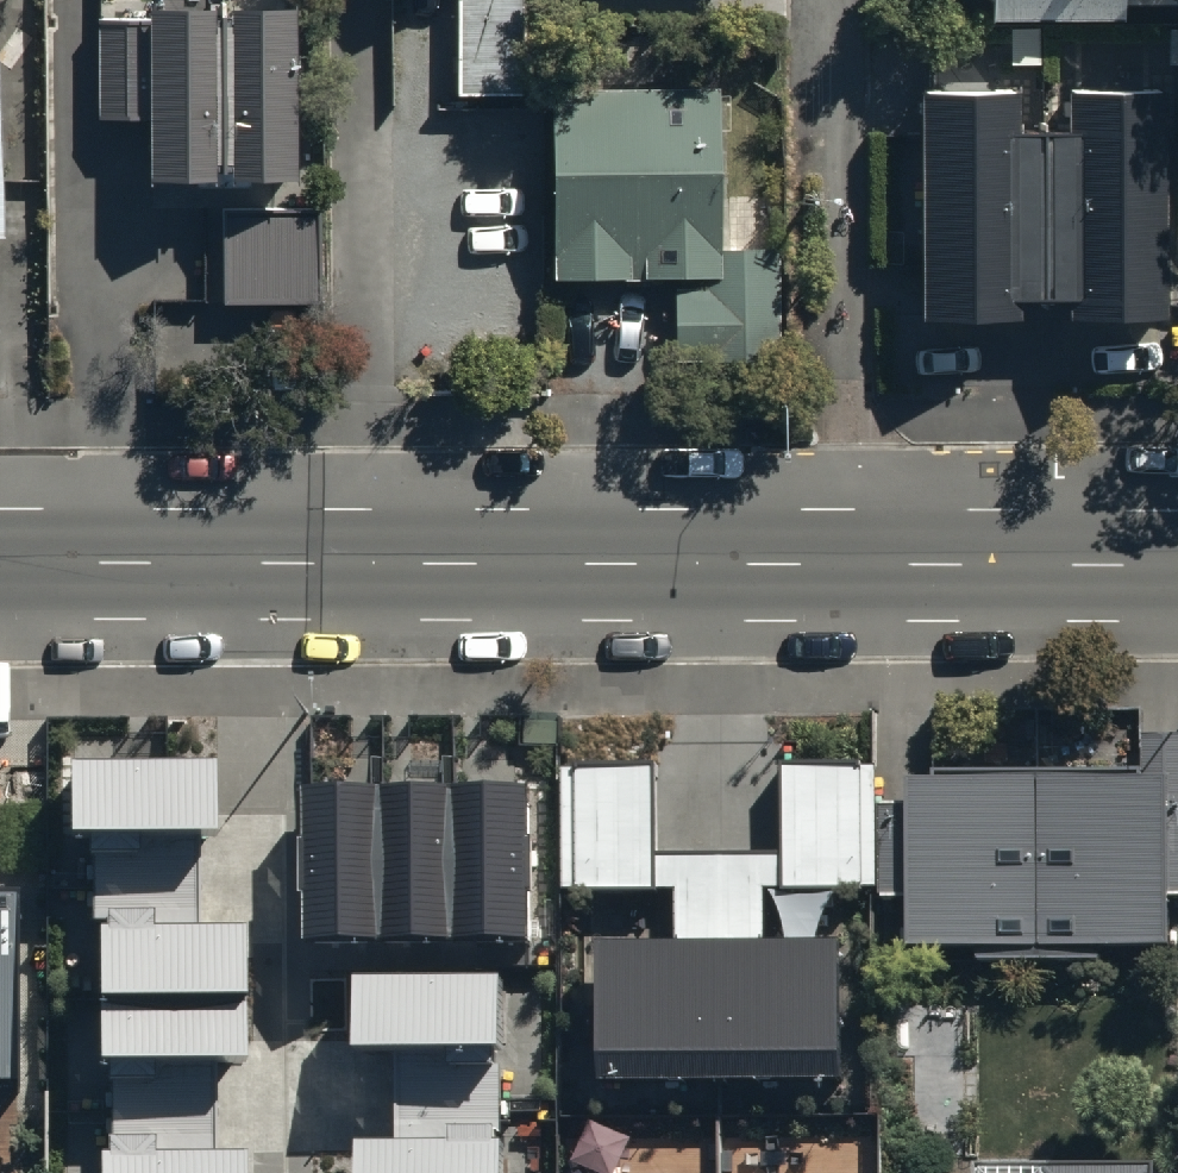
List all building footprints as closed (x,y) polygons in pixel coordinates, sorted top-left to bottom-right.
[(522,0),(457,0),(461,104),(525,101),(522,0)] [(986,39),(1121,39),(1121,14),(1177,14),(1177,0),(986,0),(986,39)] [(289,198),(287,21),(225,22),(227,198),(289,198)] [(149,23),(101,24),(102,118),(149,118),(149,23)] [(218,198),(217,23),(156,23),(156,198),(218,198)] [(1013,94),(923,94),(923,335),(1015,334),(1015,320),(1068,320),(1068,335),(1163,335),(1162,93),(1071,93),(1071,136),(1013,136),(1013,94)] [(548,293),(669,291),(671,377),(776,375),(774,265),(718,266),(715,108),(544,111),(548,293)] [(316,311),(316,216),(225,216),(226,312),(316,311)] [(912,763),(911,793),(890,793),(890,890),(920,891),(920,940),(1177,941),(1177,887),(1177,715),(1146,715),(1146,764),(912,763)] [(64,752),(65,825),(80,825),(81,845),(91,844),(93,1050),(108,1050),(109,1126),(102,1126),(102,1144),(94,1144),(94,1172),(245,1172),(245,1138),(215,1138),(214,1059),(245,1058),(243,915),(198,915),(197,829),(215,829),(214,750),(64,752)] [(660,756),(568,756),(568,879),(683,879),(683,926),(610,926),(610,1067),(852,1068),(853,915),(772,915),(772,882),(880,882),(880,754),(787,753),(787,847),(660,847),(660,756)] [(531,949),(530,799),(312,800),(312,950),(531,949)] [(0,886),(0,1076),(24,1076),(23,886),(0,886)] [(504,985),(359,985),(359,1049),(393,1049),(393,1139),(357,1139),(357,1172),(504,1172),(504,985)] [(837,1111),(837,1152),(879,1151),(879,1110),(837,1111)] [(562,1114),(562,1154),(604,1155),(604,1115),(562,1114)] [(1164,1146),(987,1147),(988,1172),(1164,1172),(1164,1146)] [(617,1172),(832,1172),(832,1163),(617,1161),(617,1172)]
